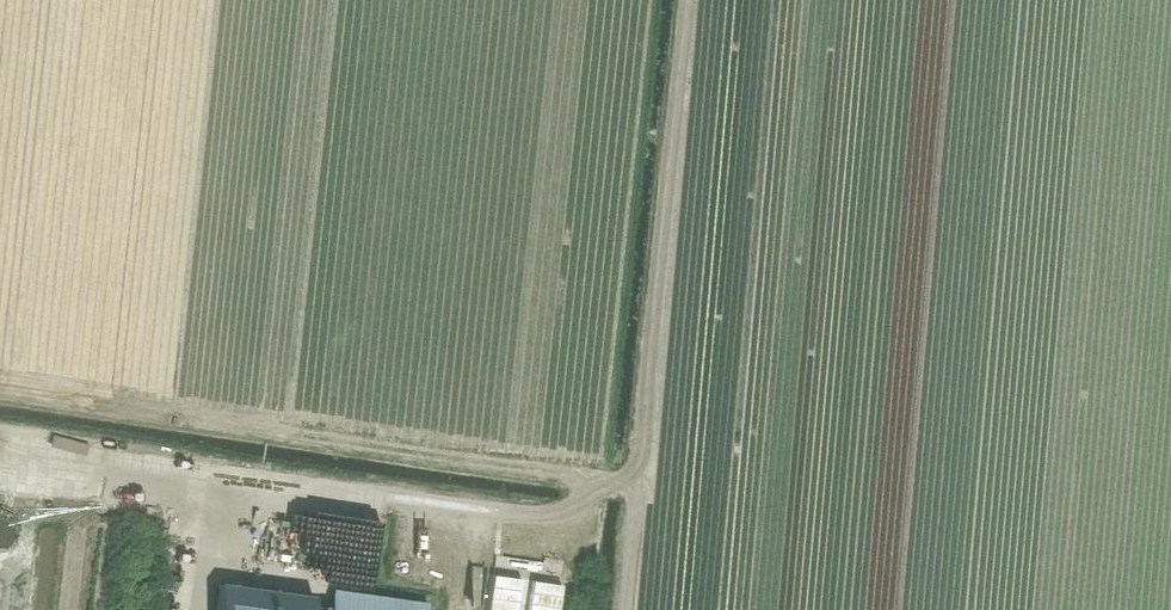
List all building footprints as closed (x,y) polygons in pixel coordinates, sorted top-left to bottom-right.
[(312,596),(218,583),(214,609),(311,609),(312,596)] [(414,598),(332,587),(329,609),(412,609),(414,598)] [(427,600),(414,598),(412,609),(425,609),(427,600)]
